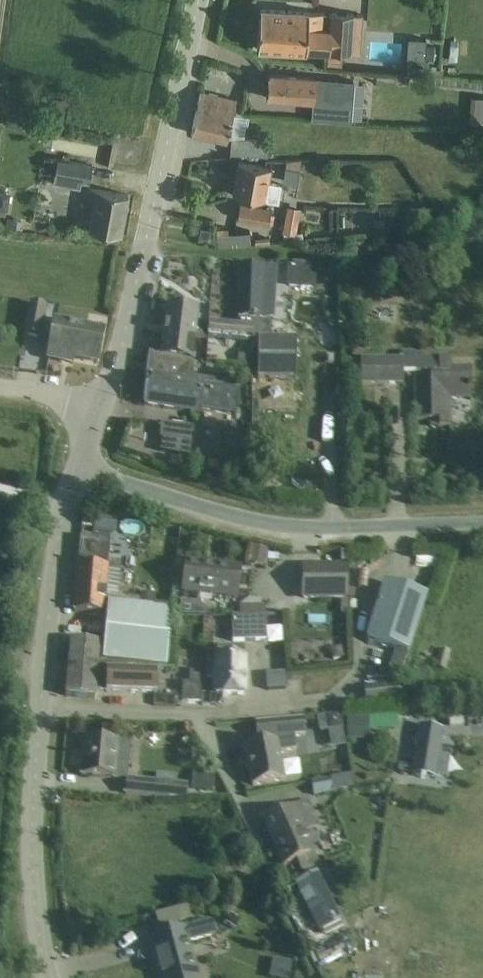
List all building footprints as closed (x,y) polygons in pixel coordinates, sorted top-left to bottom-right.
[(261,8),(257,48),(330,54),(330,48),(359,50),(360,37),(354,37),(355,25),(361,26),(362,11),(332,9),(331,31),(322,30),(323,13),(261,8)] [(269,74),(267,97),(314,101),(312,119),(351,122),(354,81),(269,74)] [(191,133),(211,137),(227,140),(237,99),(200,90),(191,133)] [(26,111),(37,112),(39,94),(29,92),(26,111)] [(231,152),(268,156),(269,140),(232,136),(231,152)] [(55,174),(89,181),(93,165),(58,158),(55,174)] [(232,194),(265,200),(271,167),(238,161),(232,194)] [(286,191),(296,191),(297,173),(287,172),(286,191)] [(89,229),(101,231),(121,235),(128,195),(88,187),(86,198),(95,199),(89,229)] [(300,197),(300,222),(315,222),(314,197),(300,197)] [(237,218),(268,224),(271,208),(239,202),(237,218)] [(283,231),(295,233),(300,209),(287,207),(283,231)] [(201,227),(198,238),(210,240),(212,229),(201,227)] [(238,319),(240,319),(240,328),(210,327),(210,337),(254,339),(254,340),(260,340),(259,380),(297,381),(299,340),(273,339),(274,321),(276,270),(240,268),(238,319)] [(290,268),(289,286),(315,287),(316,269),(290,268)] [(25,337),(40,340),(46,308),(31,305),(25,337)] [(167,308),(162,357),(193,360),(195,339),(203,340),(204,325),(197,325),(198,311),(167,308)] [(49,354),(98,363),(104,333),(55,324),(49,354)] [(193,360),(162,357),(150,355),(144,407),(200,413),(200,408),(237,412),(240,389),(211,386),(212,379),(191,377),(193,360)] [(361,361),(361,365),(361,385),(404,385),(404,375),(416,375),(416,422),(439,422),(439,428),(449,428),(449,399),(470,399),(470,401),(471,401),(471,374),(448,374),(448,360),(361,361)] [(192,455),(194,428),(161,424),(160,440),(163,440),(161,452),(192,455)] [(108,529),(129,528),(129,518),(108,518),(108,529)] [(80,539),(74,611),(74,612),(103,615),(105,602),(109,602),(119,603),(121,573),(107,571),(109,540),(81,538),(80,539)] [(184,593),(237,599),(240,569),(187,563),(187,566),(183,569),(182,574),(185,578),(184,593)] [(122,586),(142,587),(143,566),(123,565),(122,586)] [(304,568),(304,599),(346,598),(345,567),(304,568)] [(400,677),(408,653),(426,596),(386,584),(368,641),(397,650),(389,674),(400,677)] [(109,602),(105,644),(71,641),(65,697),(95,699),(95,692),(99,661),(156,667),(169,668),(174,608),(119,603),(109,602)] [(241,609),(241,618),(263,617),(263,608),(241,609)] [(263,617),(241,618),(232,618),(233,643),(267,642),(266,617),(263,617)] [(216,696),(243,696),(244,648),(217,648),(217,660),(207,660),(207,678),(216,678),(216,696)] [(156,667),(99,661),(95,692),(106,693),(156,694),(156,667)] [(190,685),(182,684),(182,704),(201,704),(202,672),(190,672),(190,685)] [(380,682),(382,697),(418,692),(416,677),(380,682)] [(303,720),(255,725),(257,745),(245,748),(253,787),(285,781),(280,754),(297,751),(295,737),(305,736),(303,720)] [(419,727),(412,777),(421,778),(421,779),(426,780),(426,779),(435,780),(436,776),(439,757),(443,731),(419,727)] [(82,777),(114,780),(122,781),(122,775),(128,776),(131,744),(85,740),(82,777)] [(312,783),(314,798),(334,794),(331,780),(312,783)] [(126,781),(125,795),(175,799),(186,799),(188,787),(126,781)] [(264,822),(272,841),(282,865),(294,860),(299,872),(316,865),(302,833),(319,825),(309,803),(264,822)] [(314,874),(293,885),(319,936),(340,926),(314,874)] [(188,942),(215,935),(212,922),(185,930),(185,929),(150,938),(161,977),(198,977),(188,942)] [(131,949),(147,940),(142,930),(125,939),(131,949)]
